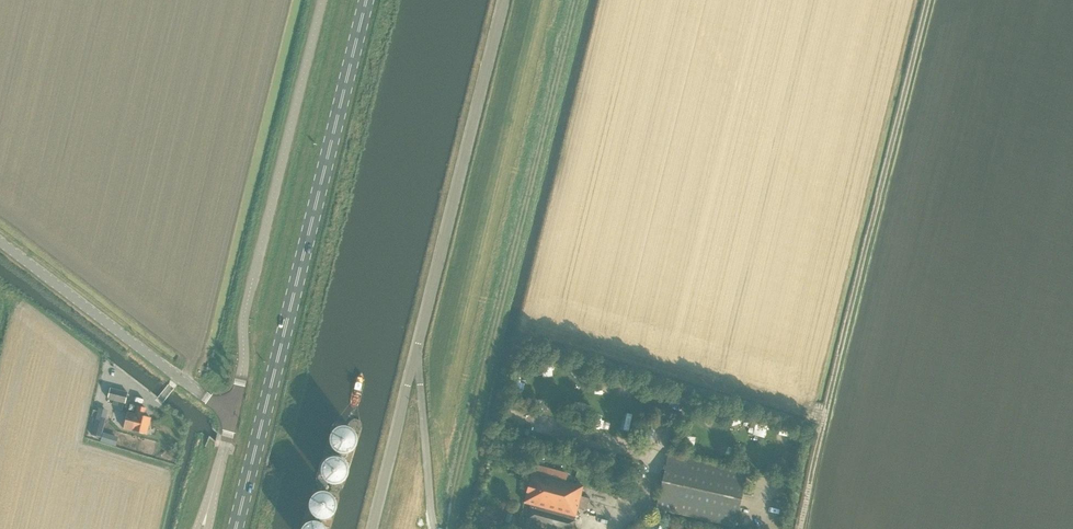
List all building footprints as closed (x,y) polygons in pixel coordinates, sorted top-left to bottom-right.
[(521,389),(532,390),(533,381),(522,381),(521,389)] [(110,387),(107,399),(113,401),(119,402),(125,404),(128,392),(110,387)] [(138,406),(135,414),(127,411),(123,429),(146,435),(150,418),(143,416),(145,408),(138,406)] [(641,428),(645,418),(635,415),(632,424),(641,428)] [(788,429),(787,440),(795,441),(797,430),(788,429)] [(102,432),(100,441),(114,445),(117,437),(102,432)] [(730,455),(741,457),(743,446),(732,444),(730,455)] [(761,463),(765,453),(756,450),(753,460),(761,463)] [(655,509),(735,526),(747,472),(668,454),(655,509)] [(562,461),(577,465),(579,459),(564,455),(562,461)] [(580,496),(582,487),(564,482),(566,475),(533,466),(524,503),(531,505),(527,519),(567,528),(571,528),(577,507),(585,509),(588,499),(580,496)] [(783,495),(781,500),(794,503),(796,497),(783,495)]
